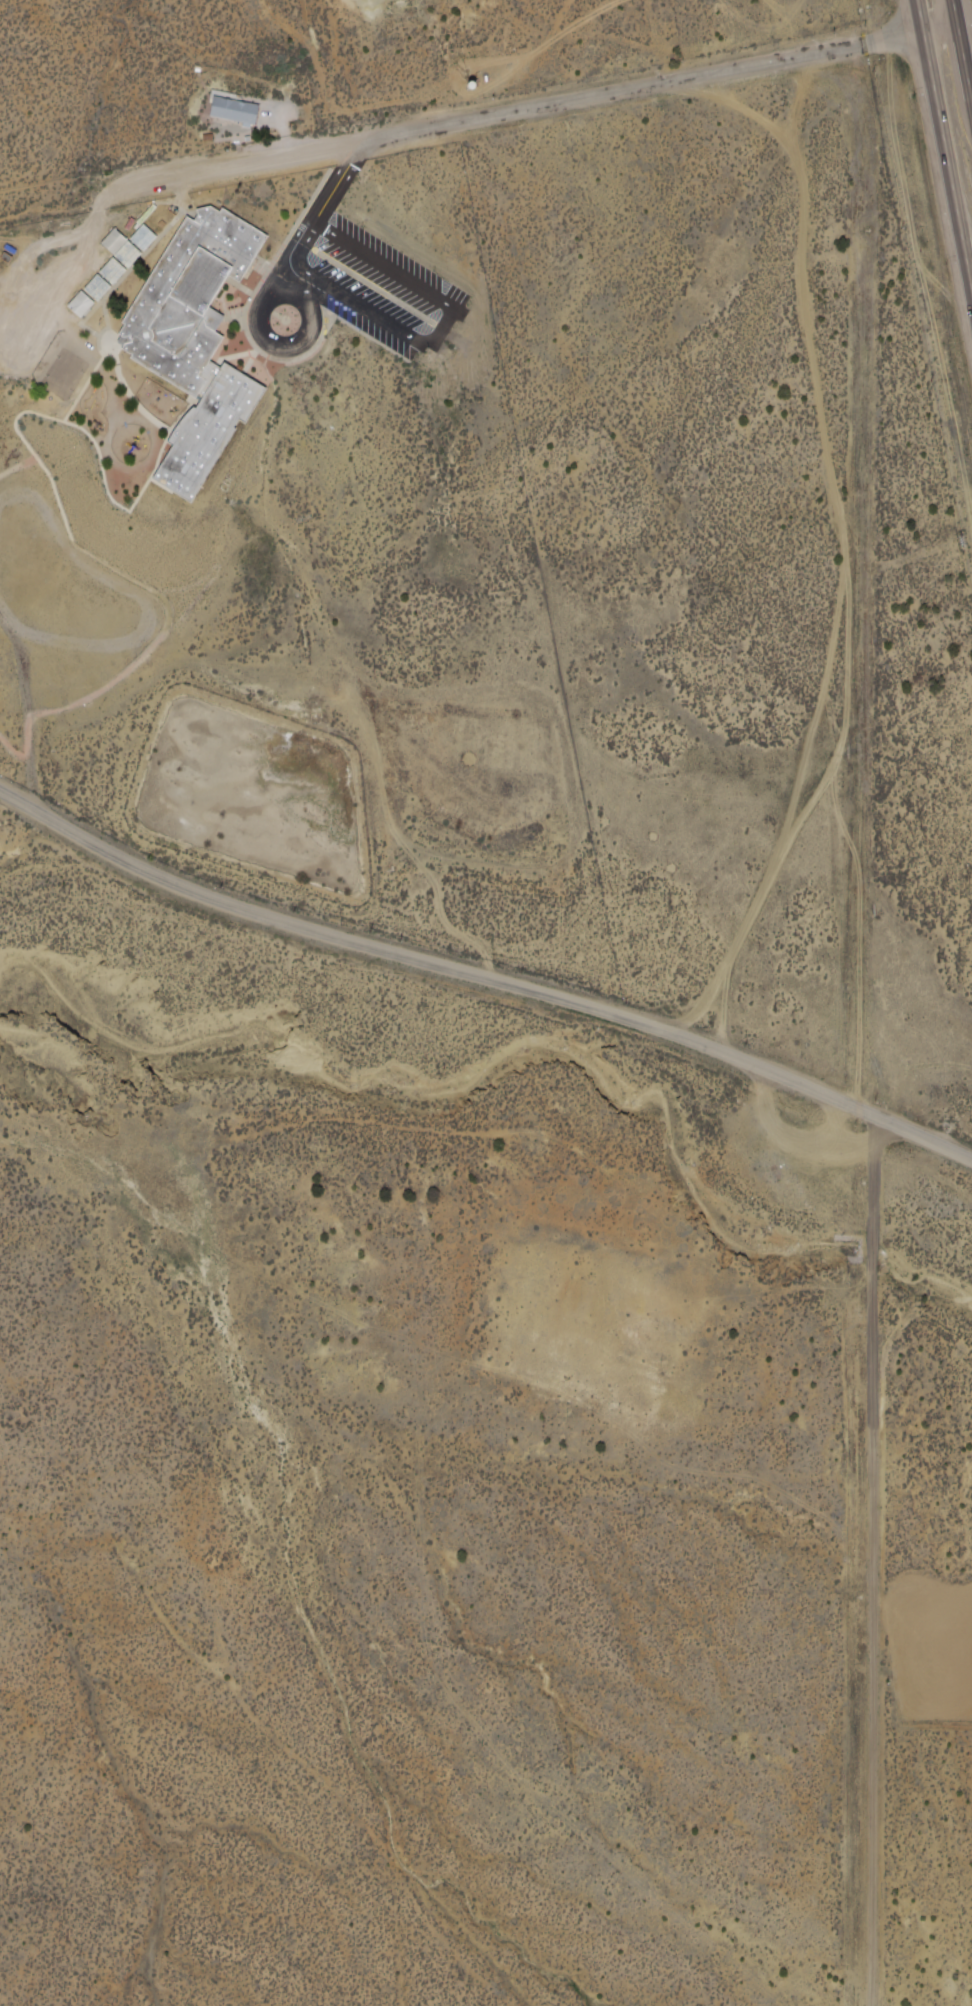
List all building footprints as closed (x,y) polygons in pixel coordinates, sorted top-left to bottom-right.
[(258,125),(260,104),(214,98),(211,118),(258,125)] [(281,240),(231,208),(228,213),(220,208),(206,212),(206,216),(202,222),(195,217),(128,323),(131,325),(125,334),(129,337),(126,341),(128,344),(132,347),(130,352),(136,356),(134,360),(203,403),(157,476),(199,503),(272,387),(233,363),(227,368),(218,363),(231,339),(224,335),(229,325),(234,325),(233,316),(229,316),(221,310),(239,282),(250,289),(281,240)] [(116,257),(68,306),(81,319),(160,239),(145,224),(129,241),(116,228),(102,243),(116,257)]
